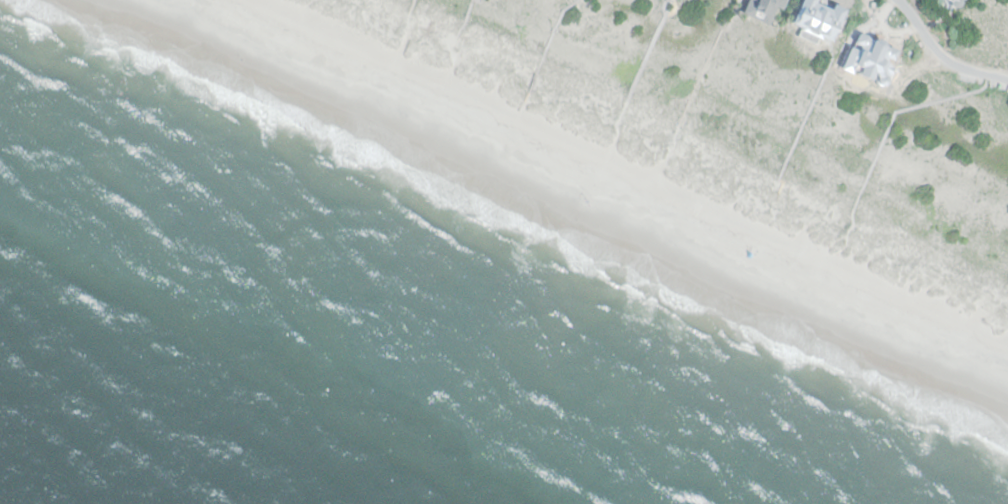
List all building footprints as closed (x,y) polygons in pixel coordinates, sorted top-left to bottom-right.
[(740,11),(745,0),(783,0),(778,10),(772,8),(765,22),(740,11)] [(948,6),(945,0),(961,0),(961,1),(957,7),(952,9),(948,6)]
